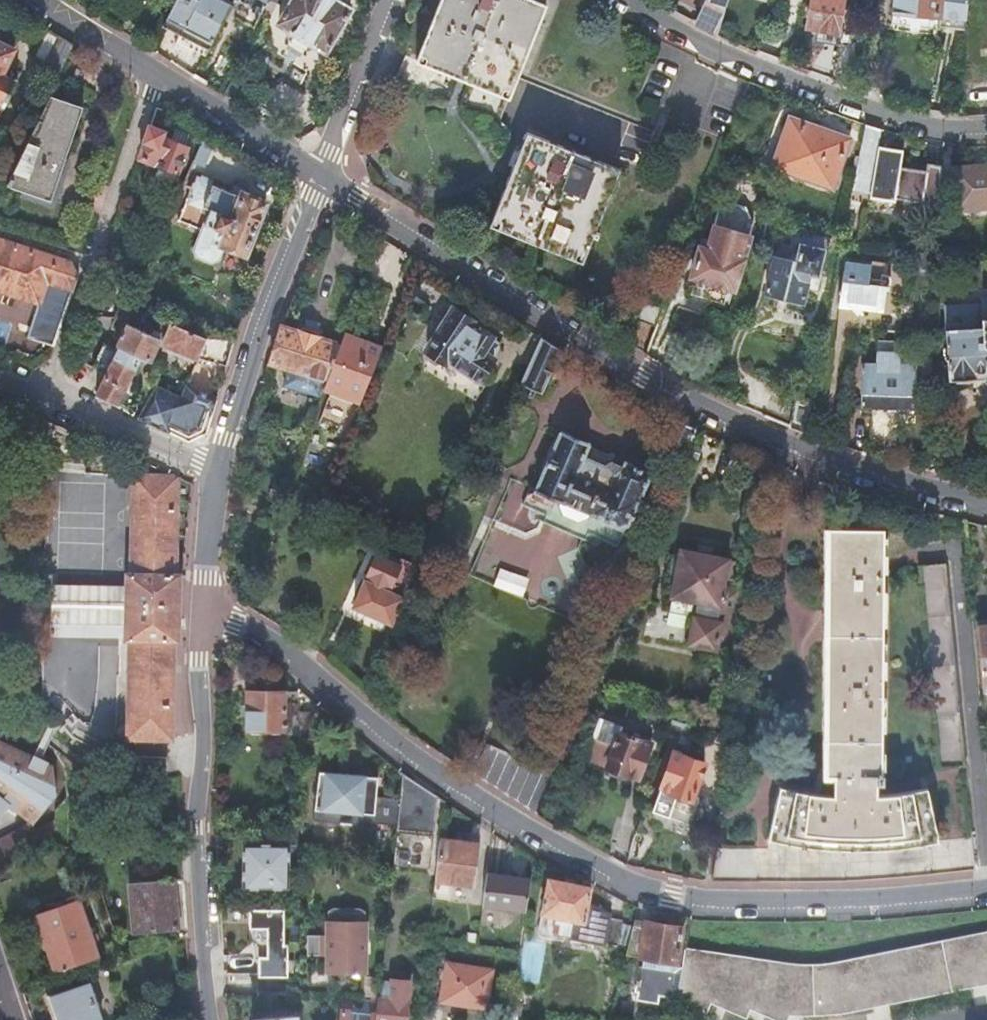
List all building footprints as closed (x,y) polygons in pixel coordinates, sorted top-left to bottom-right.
[(165,27),(211,50),(234,5),(223,0),(202,0),(201,1),(200,0),(179,0),(165,27)] [(265,13),(271,0),(241,0),(265,13)] [(280,22),(326,52),(350,12),(337,4),(339,0),(293,0),(280,22)] [(418,62),(510,99),(518,79),(539,24),(546,6),(532,0),(443,0),(418,62)] [(726,0),(707,0),(697,24),(716,34),(726,0)] [(840,34),(845,4),(845,0),(812,0),(807,28),(840,34)] [(891,14),(934,21),(932,31),(961,35),(967,0),(894,0),(891,14)] [(728,4),(724,20),(742,25),(746,9),(728,4)] [(845,4),(840,34),(848,35),(853,6),(845,4)] [(75,47),(47,29),(35,55),(47,62),(45,66),(61,74),(75,47)] [(840,34),(839,44),(846,45),(848,35),(840,34)] [(4,105),(16,79),(4,73),(15,49),(0,42),(0,103),(4,105)] [(510,99),(418,62),(408,58),(397,83),(500,123),(510,99)] [(50,98),(7,185),(49,204),(90,118),(50,98)] [(159,109),(141,160),(153,164),(183,175),(193,147),(166,138),(171,122),(174,114),(159,109)] [(198,131),(171,122),(166,138),(193,147),(198,131)] [(789,123),(773,173),(832,192),(848,141),(789,123)] [(880,131),(864,127),(852,191),(872,194),(880,131)] [(888,134),(880,131),(872,194),(871,200),(895,203),(902,153),(897,152),(898,146),(886,144),(888,134)] [(526,133),(490,225),(581,263),(617,170),(526,133)] [(178,190),(183,175),(153,164),(147,179),(178,190)] [(954,168),(959,211),(986,209),(986,165),(954,168)] [(206,174),(195,195),(214,205),(211,211),(217,214),(213,223),(211,223),(199,248),(200,258),(213,265),(221,261),(228,246),(243,254),(268,203),(247,192),(245,194),(206,174)] [(698,279),(694,297),(723,305),(728,289),(732,290),(752,222),(747,220),(744,215),(731,211),(723,211),(711,251),(703,249),(694,278),(698,279)] [(829,239),(802,234),(799,247),(822,252),(826,252),(829,239)] [(57,345),(81,271),(76,260),(0,236),(0,288),(40,301),(28,336),(57,345)] [(773,261),(766,296),(803,303),(806,289),(817,291),(821,276),(818,275),(822,252),(799,247),(797,257),(793,257),(788,260),(785,264),(773,261)] [(873,270),(873,265),(849,260),(848,265),(873,270)] [(886,268),(873,265),(873,270),(848,265),(839,308),(884,314),(887,295),(889,295),(890,290),(891,289),(892,288),(892,287),(892,285),(892,284),(892,283),(891,282),(890,281),(889,280),(888,280),(887,280),(884,279),(886,268)] [(121,302),(125,303),(132,306),(139,290),(128,286),(121,302)] [(635,317),(656,327),(664,305),(643,297),(635,317)] [(945,313),(950,383),(986,380),(986,302),(984,302),(984,310),(945,313)] [(103,382),(97,394),(119,405),(143,354),(152,359),(162,337),(158,336),(166,320),(132,306),(125,303),(118,319),(128,324),(119,344),(121,346),(116,357),(102,351),(90,376),(103,382)] [(454,310),(429,354),(430,364),(436,367),(447,365),(449,362),(483,382),(501,350),(499,340),(472,324),(474,321),(454,310)] [(208,338),(174,324),(165,343),(199,357),(208,338)] [(284,326),(272,362),(326,382),(340,346),(324,340),(323,336),(321,333),(317,331),(314,329),(309,329),(304,330),(299,331),(284,326)] [(326,382),(320,395),(356,409),(383,346),(346,331),(340,346),(326,382)] [(236,342),(208,338),(199,357),(228,366),(236,342)] [(562,350),(543,339),(521,386),(527,389),(525,395),(528,397),(532,397),(534,392),(543,395),(562,350)] [(875,373),(861,373),(861,416),(911,417),(911,391),(895,391),(895,350),(874,350),(875,373)] [(152,396),(140,416),(189,441),(206,433),(212,414),(185,405),(181,407),(180,410),(152,396)] [(807,434),(813,403),(799,400),(793,428),(807,434)] [(699,431),(676,417),(663,449),(687,459),(699,431)] [(578,539),(581,532),(615,548),(649,475),(627,465),(625,469),(615,464),(607,465),(606,467),(585,457),(591,443),(564,430),(537,488),(529,485),(521,503),(551,517),(548,525),(578,539)] [(130,586),(129,626),(128,637),(133,637),(129,735),(170,736),(174,638),(178,638),(180,574),(175,574),(178,477),(138,476),(135,574),(131,574),(130,586)] [(843,881),(977,870),(974,838),(940,840),(928,788),(907,791),(882,794),(882,529),(827,529),(827,794),(807,792),(780,786),(767,849),(719,847),(714,882),(740,884),(802,883),(843,881)] [(674,597),(675,597),(672,611),(696,616),(691,644),(704,647),(705,642),(721,645),(732,586),(714,582),(718,556),(682,549),(674,597)] [(355,608),(390,624),(406,587),(415,567),(402,561),(399,567),(377,557),(355,608)] [(501,565),(495,584),(525,592),(530,574),(501,565)] [(945,565),(920,567),(944,767),(968,765),(945,565)] [(45,584),(44,622),(129,626),(130,586),(45,584)] [(79,728),(42,688),(42,705),(56,722),(78,746),(79,728)] [(245,733),(296,734),(296,716),(296,693),(245,693),(245,733)] [(296,734),(296,745),(310,746),(311,716),(296,716),(296,734)] [(596,726),(583,762),(607,768),(606,772),(629,779),(630,776),(639,779),(651,744),(596,726)] [(30,825),(31,827),(55,796),(55,769),(0,743),(0,802),(30,825)] [(674,753),(658,808),(694,819),(702,793),(696,792),(705,762),(674,753)] [(165,777),(165,756),(133,756),(132,776),(165,777)] [(396,831),(432,835),(436,795),(403,773),(400,801),(398,812),(397,827),(396,831)] [(377,779),(318,774),(315,812),(314,823),(341,825),(363,827),(363,823),(374,824),(374,825),(397,827),(398,812),(400,801),(375,799),(377,779)] [(53,835),(55,822),(35,834),(40,843),(53,835)] [(40,843),(35,834),(31,827),(30,825),(0,843),(0,866),(40,843)] [(642,859),(648,837),(636,834),(630,856),(642,859)] [(438,841),(433,880),(474,886),(478,846),(438,841)] [(247,846),(245,888),(289,890),(290,871),(303,872),(303,850),(291,849),(291,847),(247,846)] [(488,874),(483,906),(526,913),(533,881),(488,874)] [(174,881),(128,887),(135,934),(180,928),(174,881)] [(548,883),(538,930),(551,932),(550,937),(616,949),(621,925),(608,922),(609,918),(586,908),(590,892),(548,883)] [(80,902),(38,916),(57,972),(100,956),(80,902)] [(292,974),(293,905),(249,904),(248,958),(229,957),(229,968),(253,969),(252,974),(292,974)] [(635,928),(628,957),(684,966),(687,950),(689,930),(649,923),(648,930),(635,928)] [(330,926),(329,974),(365,974),(366,926),(330,926)] [(679,1001),(706,1014),(712,1004),(743,1019),(749,1009),(772,1019),(788,1019),(791,1015),(815,1015),(832,1014),(847,1011),(862,1008),(892,1002),(986,984),(986,933),(845,959),(824,963),(806,965),(795,964),(783,963),(687,950),(684,966),(679,1001)] [(467,937),(466,945),(476,946),(477,938),(467,937)] [(521,980),(541,982),(545,943),(524,941),(521,980)] [(447,962),(440,1001),(485,1010),(492,970),(447,962)] [(364,979),(363,997),(375,997),(375,979),(364,979)] [(260,995),(260,980),(224,980),(225,1000),(260,1000),(260,995)] [(287,980),(260,980),(260,995),(288,995),(287,980)] [(379,981),(377,1001),(342,1000),(339,1019),(404,1019),(408,982),(390,981),(389,982),(379,981)] [(49,999),(56,1019),(98,1019),(86,987),(49,999)] [(49,999),(43,1000),(50,1019),(56,1019),(49,999)]
